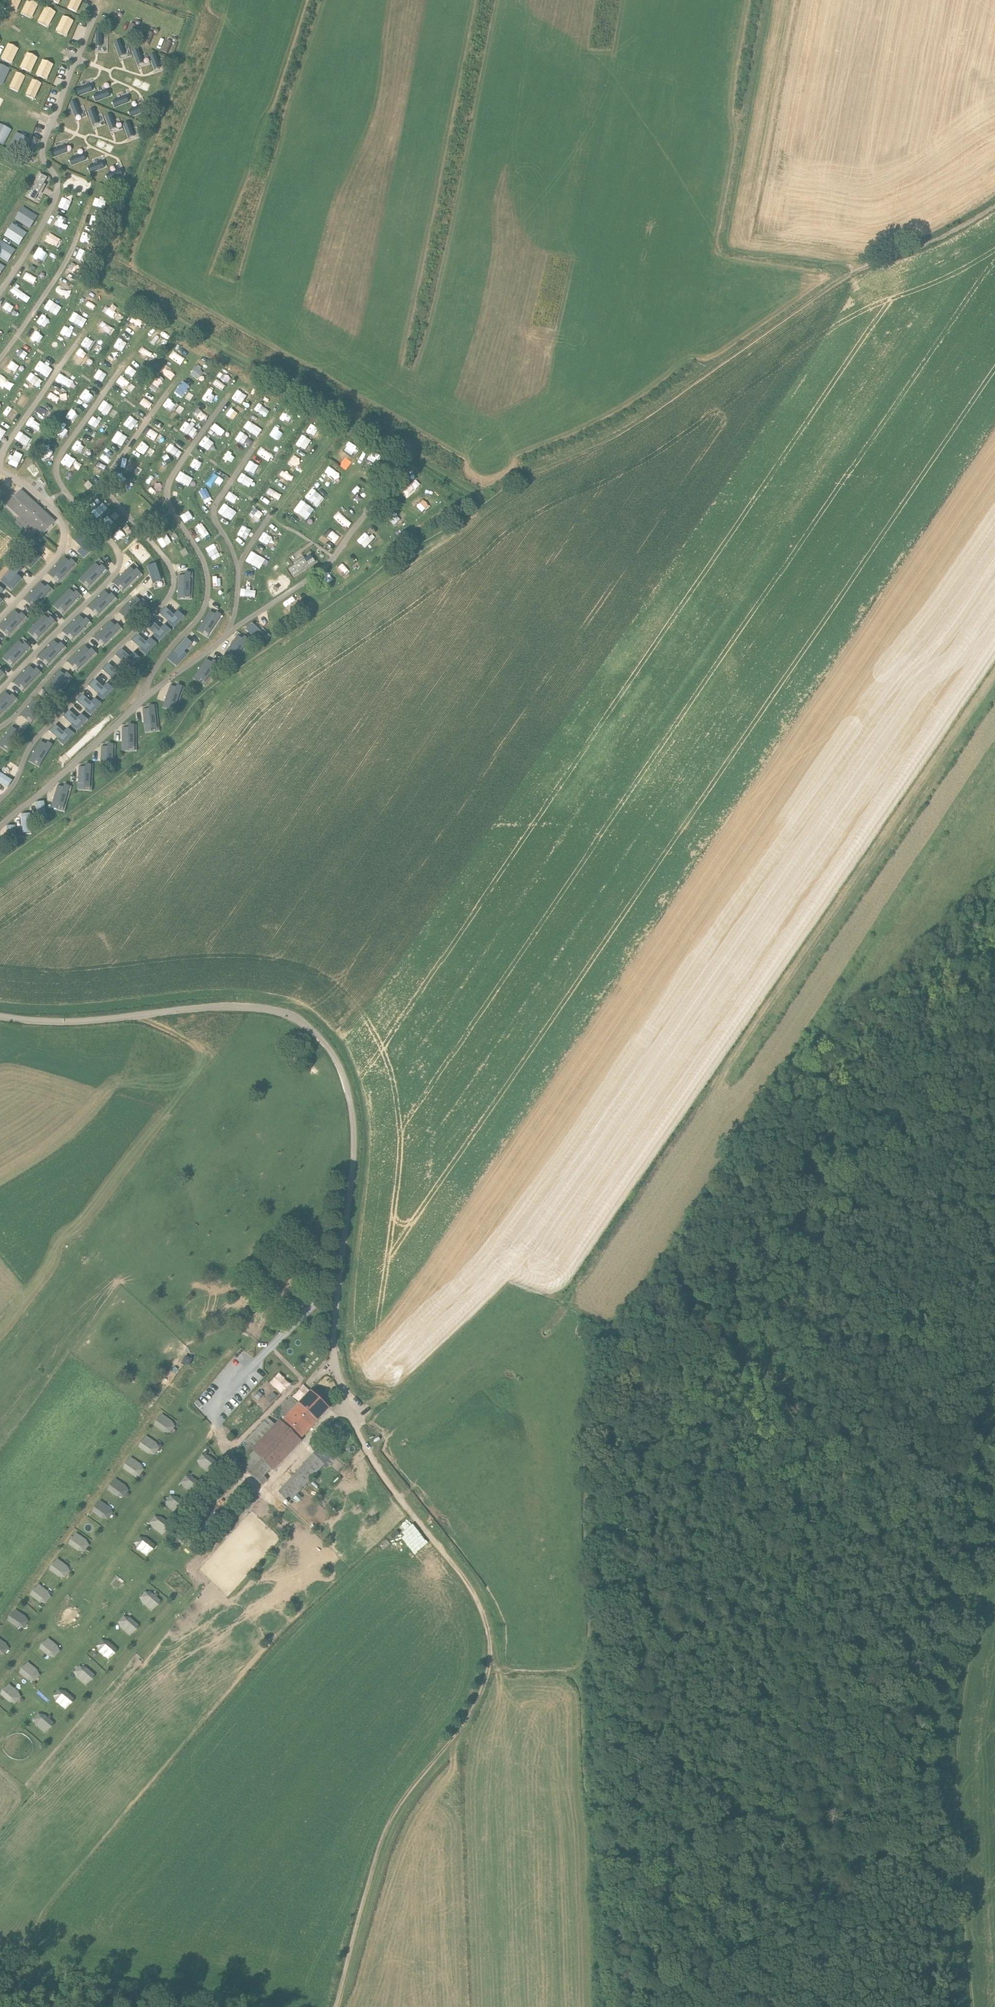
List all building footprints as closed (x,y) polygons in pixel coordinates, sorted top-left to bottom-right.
[(108,26),(113,28),(119,17),(113,15),(108,26)] [(125,34),(131,37),(136,25),(130,23),(125,34)] [(143,42),(149,45),(154,34),(148,31),(143,42)] [(125,52),(119,39),(114,41),(119,55),(125,52)] [(162,51),(168,53),(173,42),(167,39),(162,51)] [(143,60),(138,47),(132,49),(137,63),(143,60)] [(160,65),(155,52),(149,54),(154,68),(160,65)] [(89,83),(76,88),(78,94),(92,89),(89,83)] [(107,88),(93,94),(95,99),(109,94),(107,88)] [(126,94),(112,99),(114,105),(128,100),(126,94)] [(80,113),(75,99),(69,101),(74,115),(80,113)] [(142,104),(129,109),(131,115),(145,110),(142,104)] [(98,121),(93,107),(87,109),(92,123),(98,121)] [(116,126),(111,112),(105,115),(110,128),(116,126)] [(134,134),(129,120),(123,123),(128,136),(134,134)] [(64,144),(50,150),(52,156),(66,150),(64,144)] [(82,152),(69,158),(71,164),(85,158),(82,152)] [(101,160),(87,166),(90,172),(103,166),(101,160)] [(120,168),(106,173),(108,179),(122,174),(120,168)] [(47,177),(40,174),(27,196),(34,200),(47,177)] [(315,444),(303,436),(297,446),(309,453),(315,444)] [(343,449),(349,452),(352,446),(346,443),(343,449)] [(323,473),(330,480),(337,472),(330,465),(323,473)] [(315,481),(309,491),(317,496),(323,487),(315,481)] [(415,498),(422,492),(413,482),(405,489),(415,498)] [(16,521),(26,531),(31,526),(41,536),(54,522),(20,490),(7,505),(20,516),(16,521)] [(299,500),(292,511),(301,517),(308,506),(299,500)] [(338,519),(347,514),(342,506),(333,511),(338,519)] [(397,524),(407,517),(402,509),(391,516),(397,524)] [(335,529),(326,533),(330,541),(338,537),(335,529)] [(92,546),(88,542),(87,543),(79,535),(73,540),(81,548),(82,548),(86,552),(92,546)] [(22,556),(29,562),(36,553),(41,546),(35,540),(22,556)] [(342,553),(339,563),(347,566),(351,556),(342,553)] [(311,554),(290,569),(294,575),(315,561),(311,554)] [(4,578),(10,582),(22,567),(16,562),(4,578)] [(50,572),(59,581),(69,570),(61,562),(50,572)] [(98,569),(99,567),(95,563),(83,575),(87,579),(85,581),(90,585),(102,573),(98,569)] [(153,583),(161,580),(156,563),(147,566),(153,583)] [(119,585),(124,589),(136,577),(132,573),(134,571),(130,567),(117,579),(121,583),(119,585)] [(332,571),(325,573),(328,583),(335,581),(332,571)] [(178,592),(184,593),(183,596),(190,596),(190,579),(185,578),(185,576),(178,575),(178,592)] [(23,599),(32,607),(42,597),(33,588),(23,599)] [(57,601),(61,605),(59,607),(64,611),(76,599),(72,595),(73,593),(69,589),(57,601)] [(94,609),(99,614),(111,602),(107,598),(109,596),(105,591),(93,603),(96,607),(94,609)] [(134,597),(123,607),(133,617),(143,607),(134,597)] [(169,621),(173,625),(178,619),(174,615),(166,607),(160,613),(169,621)] [(1,622),(11,631),(21,621),(12,611),(1,622)] [(200,625),(205,628),(203,631),(208,634),(218,620),(213,617),(215,614),(210,611),(200,625)] [(34,633),(38,637),(50,625),(46,621),(48,619),(43,615),(31,627),(36,631),(34,633)] [(69,633),(73,638),(86,626),(82,622),(84,620),(79,615),(67,627),(71,631),(69,633)] [(155,635),(159,639),(164,633),(160,629),(152,621),(147,627),(155,635)] [(100,640),(104,644),(117,632),(113,628),(115,626),(111,622),(98,633),(102,637),(100,640)] [(258,642),(264,636),(252,622),(246,629),(258,642)] [(141,648),(145,652),(150,646),(146,642),(137,634),(132,640),(141,648)] [(228,649),(232,653),(231,655),(236,659),(246,644),(241,641),(242,639),(237,635),(228,649)] [(173,653),(179,658),(184,652),(192,643),(186,638),(173,653)] [(6,653),(10,657),(9,659),(13,663),(25,651),(21,647),(22,645),(18,641),(6,653)] [(44,659),(49,663),(61,651),(56,647),(58,645),(54,641),(42,653),(46,657),(44,659)] [(74,664),(79,669),(91,657),(87,652),(89,651),(85,646),(73,658),(77,662),(74,664)] [(125,662),(129,666),(134,661),(130,657),(121,649),(116,654),(125,662)] [(210,664),(211,662),(206,659),(197,673),(201,676),(200,678),(205,682),(214,668),(210,664)] [(111,677),(116,681),(121,675),(117,671),(108,663),(103,669),(111,677)] [(20,685),(24,689),(36,676),(32,672),(34,670),(29,666),(18,679),(22,682),(20,685)] [(51,690),(56,694),(67,681),(63,677),(65,675),(60,671),(49,684),(53,687),(51,690)] [(98,693),(102,697),(107,691),(103,687),(94,679),(89,685),(98,693)] [(164,701),(170,703),(169,706),(175,708),(180,691),(175,690),(176,687),(170,685),(164,701)] [(4,712),(15,701),(4,691),(0,696),(0,707),(4,712)] [(85,708),(89,712),(95,706),(91,702),(82,694),(77,700),(85,708)] [(28,717),(33,721),(44,708),(39,704),(41,702),(37,698),(25,711),(30,715),(28,717)] [(149,711),(149,709),(143,709),(144,726),(150,726),(150,729),(157,728),(155,711),(149,711)] [(72,724),(76,728),(81,722),(77,718),(69,710),(63,716),(72,724)] [(58,738),(62,742),(67,736),(63,732),(55,724),(49,730),(58,738)] [(6,743),(4,746),(9,750),(19,736),(15,732),(16,730),(11,726),(1,740),(6,743)] [(129,730),(129,728),(122,728),(122,745),(128,745),(128,748),(134,748),(134,730),(129,730)] [(45,745),(47,742),(41,739),(31,755),(37,759),(35,761),(41,764),(50,748),(45,745)] [(101,747),(100,764),(106,764),(106,767),(112,767),(113,750),(107,750),(107,747),(101,747)] [(79,767),(78,784),(83,784),(83,787),(89,787),(90,770),(85,770),(85,767),(79,767)] [(3,785),(8,778),(0,772),(0,782),(3,785)] [(58,785),(53,802),(59,803),(58,806),(64,808),(68,791),(63,790),(64,787),(58,785)] [(36,802),(37,816),(46,815),(44,801),(36,802)] [(21,814),(22,828),(31,827),(30,814),(21,814)] [(7,826),(8,840),(16,839),(15,826),(7,826)] [(300,1439),(322,1415),(329,1408),(311,1391),(304,1398),(298,1403),(281,1421),(279,1419),(274,1424),(267,1417),(244,1441),(247,1444),(238,1453),(245,1459),(241,1464),(241,1465),(262,1485),(268,1479),(264,1476),(271,1469),(274,1471),(302,1441),(300,1439)] [(270,1403),(277,1396),(273,1392),(266,1400),(270,1403)] [(154,1423),(170,1434),(178,1422),(163,1411),(154,1423)] [(147,1434),(139,1445),(154,1456),(162,1445),(147,1434)] [(197,1458),(204,1468),(216,1460),(210,1450),(197,1458)] [(278,1492),(290,1503),(325,1464),(313,1453),(278,1492)] [(124,1467),(140,1477),(147,1465),(131,1456),(124,1467)] [(181,1481),(190,1490),(198,1481),(190,1473),(181,1481)] [(115,1477),(108,1489),(125,1498),(132,1486),(115,1477)] [(172,1509),(182,1503),(176,1494),(166,1499),(172,1509)] [(93,1510),(109,1520),(116,1509),(100,1498),(93,1510)] [(165,1534),(170,1527),(156,1515),(150,1523),(165,1534)] [(69,1543),(85,1552),(92,1539),(76,1530),(69,1543)] [(149,1555),(155,1546),(140,1535),(134,1544),(149,1555)] [(50,1568),(65,1578),(73,1566),(57,1557),(50,1568)] [(31,1598),(50,1601),(52,1587),(34,1584),(31,1598)] [(140,1598),(153,1609),(163,1598),(154,1591),(151,1594),(147,1590),(140,1598)] [(15,1608),(8,1620),(25,1629),(32,1617),(15,1608)] [(132,1634),(141,1623),(127,1612),(118,1622),(132,1634)] [(40,1646),(55,1659),(63,1648),(49,1636),(40,1646)] [(5,1656),(12,1644),(0,1637),(0,1653),(5,1656)] [(119,1647),(110,1639),(108,1642),(103,1638),(96,1646),(110,1658),(119,1647)] [(20,1671),(35,1682),(43,1671),(27,1660),(20,1671)] [(81,1664),(74,1673),(88,1684),(97,1673),(87,1665),(86,1667),(81,1664)] [(9,1682),(1,1693),(16,1704),(24,1693),(9,1682)] [(53,1697),(68,1708),(76,1698),(62,1686),(53,1697)] [(42,1710),(33,1720),(46,1732),(55,1722),(42,1710)]
